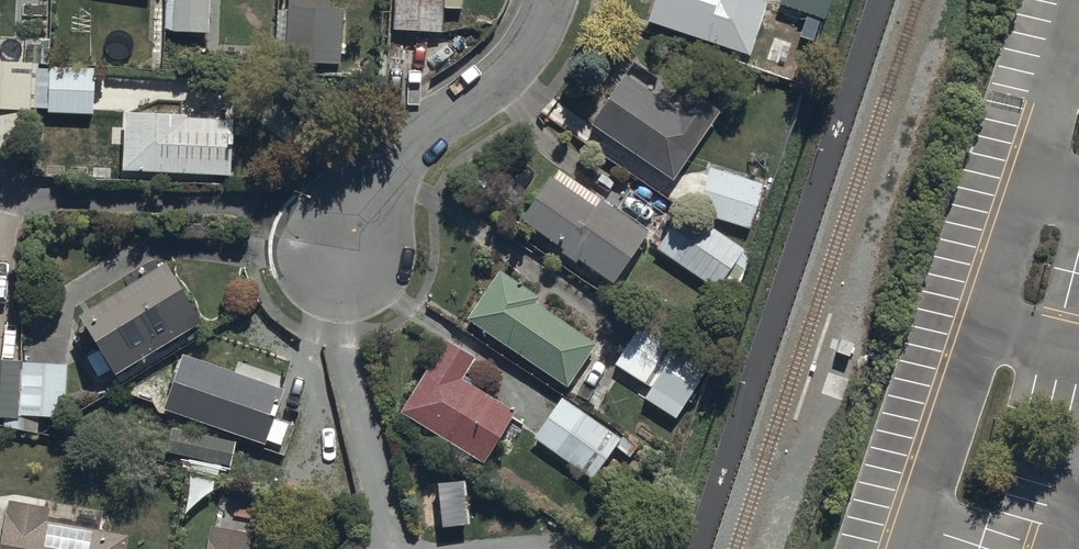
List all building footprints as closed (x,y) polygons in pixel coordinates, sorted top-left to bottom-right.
[(209,0),(167,0),(165,28),(208,30),(209,0)] [(329,0),(286,0),(286,9),(275,9),(274,60),(340,62),(342,7),(329,7),(329,0)] [(460,0),(393,0),(391,27),(441,31),(442,6),(460,7),(460,0)] [(646,19),(749,52),(765,0),(652,0),(646,19)] [(828,0),(780,0),(779,3),(822,17),(828,0)] [(32,61),(0,60),(0,148),(29,149),(32,61)] [(93,111),(93,64),(35,64),(35,107),(48,107),(48,111),(93,111)] [(672,179),(720,109),(691,89),(678,109),(624,72),(589,122),(672,179)] [(186,110),(124,109),(124,127),(112,127),(112,144),(121,145),(121,178),(134,178),(134,169),(229,171),(230,117),(186,116),(186,110)] [(749,227),(762,183),(707,167),(694,211),(749,227)] [(548,173),(519,216),(564,247),(561,251),(574,260),(576,256),(613,280),(647,230),(599,197),(595,204),(548,173)] [(681,207),(651,252),(713,292),(719,283),(735,290),(749,252),(681,207)] [(200,319),(153,239),(152,237),(64,289),(112,371),(200,319)] [(500,268),(467,317),(549,372),(544,379),(558,389),(563,382),(567,384),(570,380),(580,387),(591,372),(581,365),(597,341),(537,300),(541,295),(500,268)] [(706,369),(640,323),(613,362),(622,367),(614,378),(674,418),(706,369)] [(461,377),(475,355),(446,336),(400,407),(445,436),(439,447),(463,462),(470,451),(482,459),(496,437),(510,446),(525,422),(511,413),(513,410),(461,377)] [(235,371),(182,352),(163,405),(264,441),(266,437),(282,442),(289,422),(271,415),(284,379),(238,363),(235,371)] [(0,357),(0,415),(2,415),(2,426),(36,431),(38,415),(63,418),(65,361),(0,357)] [(634,447),(560,396),(533,435),(535,436),(526,450),(541,460),(548,449),(590,478),(613,444),(629,455),(634,447)] [(230,465),(234,441),(170,430),(166,452),(193,457),(190,471),(217,475),(219,463),(230,465)] [(9,496),(0,536),(0,548),(127,548),(131,532),(100,526),(102,515),(9,495),(9,496)] [(250,542),(253,531),(211,523),(206,548),(284,548),(250,542)]
